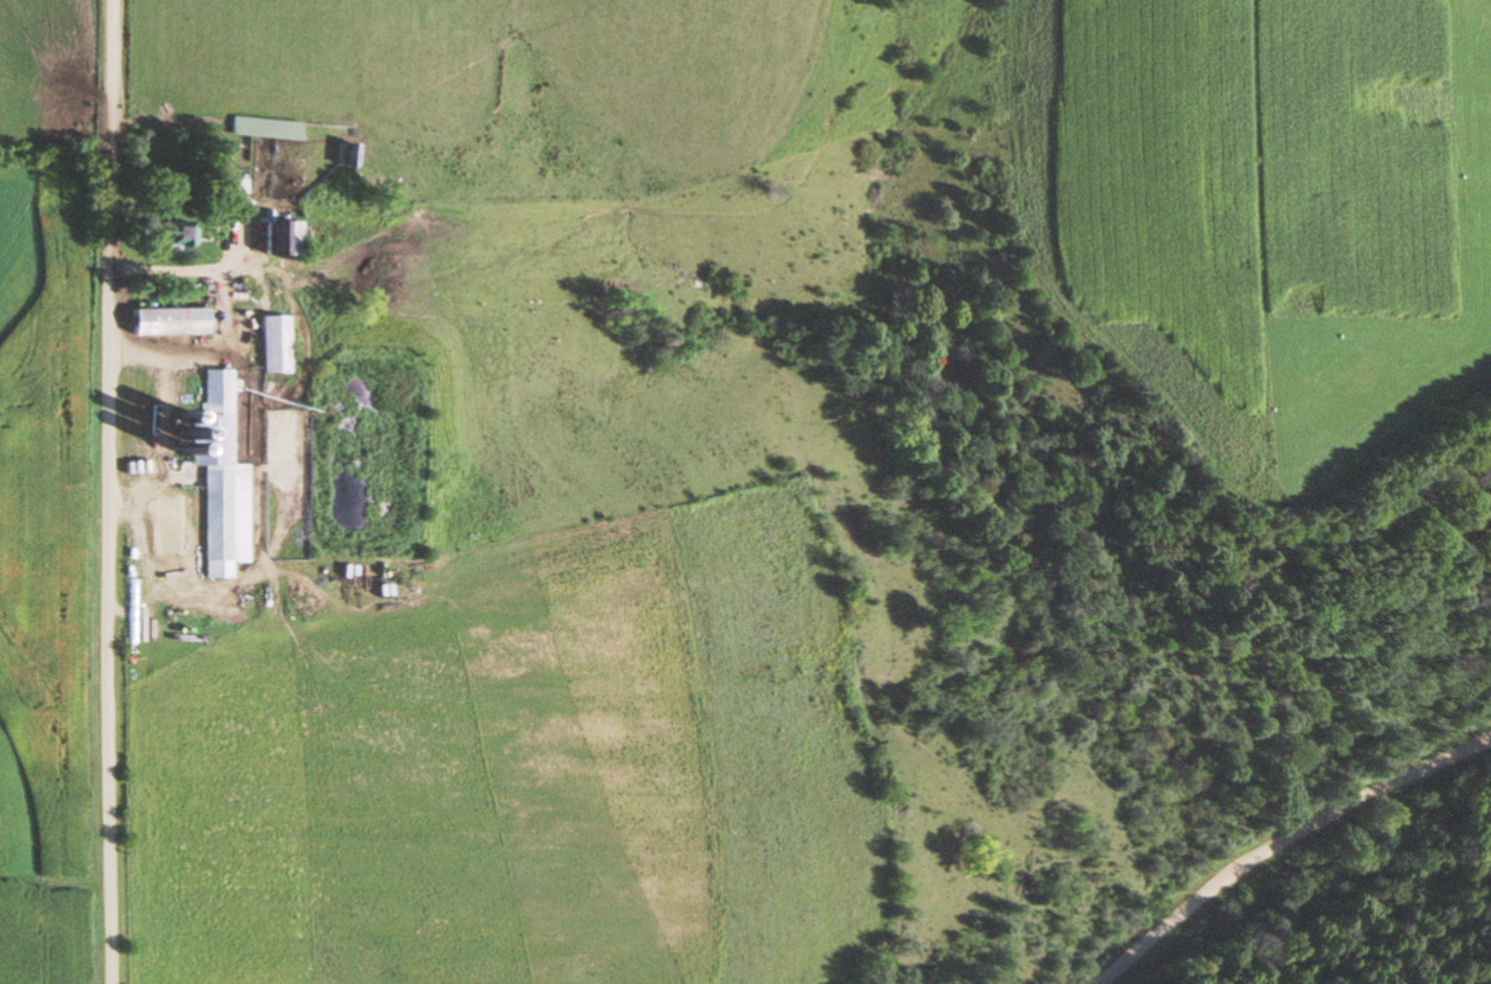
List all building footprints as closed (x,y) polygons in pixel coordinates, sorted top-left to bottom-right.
[(283,139),(284,121),(231,118),(230,136),(283,139)] [(350,145),(338,145),(338,169),(350,169),(350,145)] [(194,229),(188,229),(188,222),(168,222),(168,246),(194,246),(194,229)] [(298,256),(298,222),(264,222),(264,256),(298,256)] [(205,310),(131,310),(131,336),(205,336),(205,310)] [(259,374),(285,374),(285,316),(259,316),(259,374)] [(248,465),(230,465),(230,370),(202,370),(202,416),(191,416),(191,467),(203,467),(203,579),(231,579),(231,563),(248,563),(248,465)]
